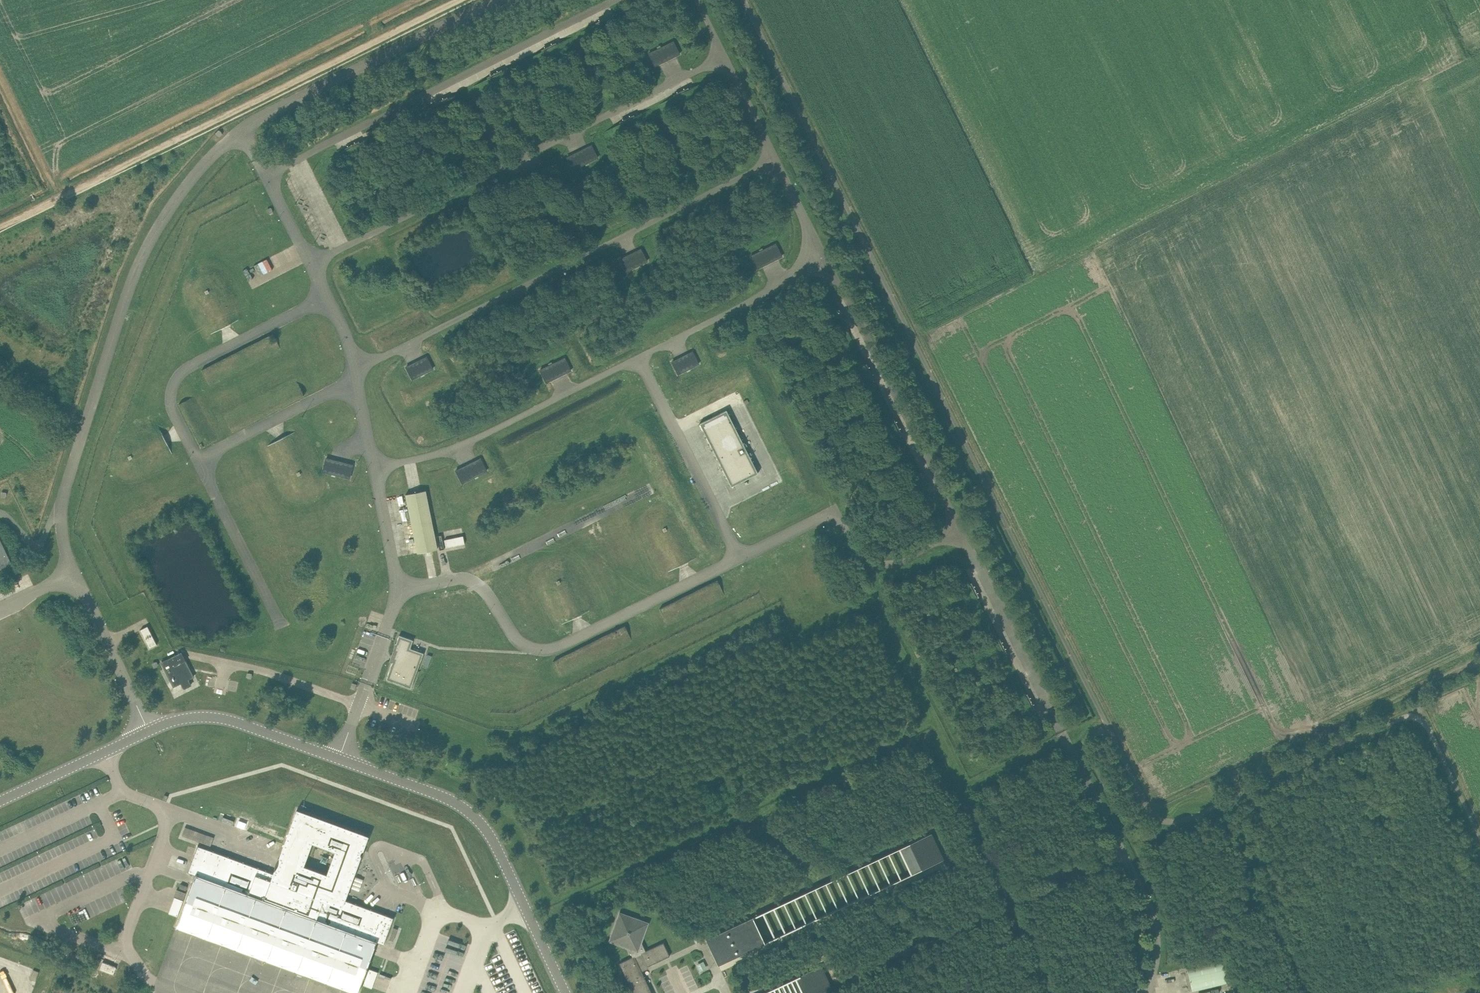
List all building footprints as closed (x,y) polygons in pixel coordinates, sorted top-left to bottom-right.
[(655,66),(663,62),(680,54),(673,41),(649,53),(655,66)] [(598,157),(592,145),(567,157),(573,170),(598,157)] [(757,269),(766,264),(782,256),(776,244),(751,256),(757,269)] [(647,261),(641,249),(620,259),(626,271),(647,261)] [(699,364),(693,351),(672,362),(678,374),(699,364)] [(433,369),(427,356),(406,367),(412,379),(433,369)] [(546,382),(555,378),(571,370),(565,358),(540,370),(546,382)] [(727,410),(719,414),(700,423),(731,487),(758,473),(727,410)] [(350,478),(353,465),(326,458),(323,471),(350,478)] [(487,471),(481,458),(456,470),(462,483),(487,471)] [(418,553),(437,549),(426,490),(406,494),(418,553)] [(465,544),(463,536),(444,539),(446,547),(465,544)] [(12,563),(0,537),(0,569),(12,563)] [(157,644),(148,626),(141,630),(150,648),(157,644)] [(411,688),(421,660),(424,653),(410,648),(413,640),(399,635),(396,643),(395,644),(396,644),(395,658),(394,662),(393,661),(386,679),(411,688)] [(188,679),(194,676),(181,652),(161,662),(174,686),(181,683),(184,688),(185,688),(191,685),(188,679)] [(427,654),(423,666),(428,668),(432,656),(427,654)] [(382,945),(384,945),(394,918),(345,900),(369,835),(297,809),(273,873),(198,845),(188,873),(189,874),(190,873),(195,875),(179,917),(176,925),(358,992),(377,942),(382,944),(382,945)] [(220,840),(191,829),(188,837),(217,848),(220,840)] [(718,965),(943,859),(931,833),(706,939),(718,965)] [(177,889),(177,890),(174,897),(175,897),(183,900),(186,893),(180,890),(177,889)] [(175,897),(169,913),(177,916),(183,900),(175,897)] [(670,956),(663,942),(646,951),(641,941),(648,923),(643,921),(620,912),(609,941),(628,948),(632,957),(619,963),(633,992),(652,992),(641,969),(647,966),(670,956)] [(398,929),(393,927),(389,939),(393,941),(398,929)] [(1187,969),(1192,990),(1231,981),(1226,959),(1187,969)] [(114,974),(114,972),(115,972),(116,970),(115,969),(116,967),(103,962),(100,969),(114,974)] [(833,992),(821,965),(762,992),(830,992),(833,992)] [(363,985),(372,988),(378,972),(369,969),(363,985)] [(1244,989),(1242,978),(1236,980),(1238,990),(1244,989)]
